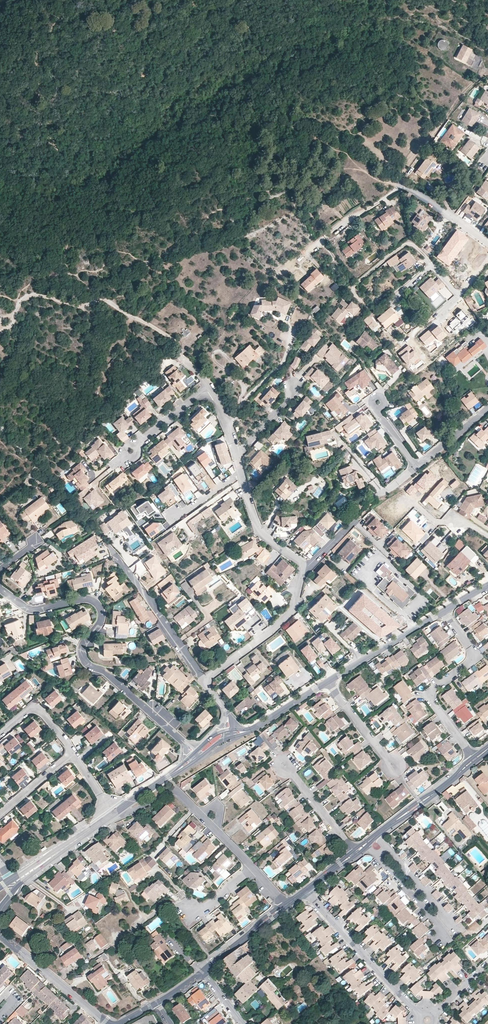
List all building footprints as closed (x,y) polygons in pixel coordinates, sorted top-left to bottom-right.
[(448,46),(448,44),(447,43),(446,41),(445,40),(443,40),(442,40),(440,40),(439,41),(438,42),(437,44),(437,45),(438,47),(439,48),(440,49),(442,50),(443,50),(445,49),(446,49),(447,47),(448,46)] [(472,49),(462,45),(456,58),(471,65),(473,61),(467,58),(472,49)] [(485,90),(480,99),(477,98),(475,102),(480,106),(483,102),(487,104),(486,106),(487,107),(487,92),(485,90)] [(475,122),(480,114),(469,108),(465,114),(462,121),(473,127),(476,123),(475,122)] [(446,142),(447,142),(448,142),(449,144),(453,147),(461,135),(461,131),(452,125),(444,136),(446,142)] [(449,144),(448,142),(447,142),(446,142),(444,136),(440,141),(451,149),(453,147),(449,144)] [(472,157),(479,148),(469,139),(462,149),(465,155),(472,157)] [(434,161),(436,158),(429,153),(415,173),(423,178),(425,175),(431,167),(434,169),(437,164),(436,163),(434,161)] [(427,177),(434,169),(431,167),(425,175),(427,177)] [(487,201),(487,182),(485,179),(476,192),(487,201)] [(477,219),(485,208),(475,201),(471,207),(468,204),(463,211),(467,214),(468,212),(472,216),(477,219)] [(424,224),(427,220),(429,222),(432,219),(424,213),(423,215),(421,214),(424,210),(414,203),(410,208),(417,214),(411,221),(414,224),(412,227),(413,229),(420,235),(423,230),(422,229),(425,225),(424,224)] [(397,219),(401,217),(394,206),(390,209),(389,208),(382,213),(383,214),(379,217),(374,220),(381,230),(394,222),(392,220),(396,218),(397,219)] [(468,238),(456,229),(436,257),(448,266),(468,238)] [(347,257),(365,243),(358,234),(347,242),(349,245),(342,251),(347,257)] [(411,265),(415,262),(408,252),(402,257),(403,259),(400,261),(400,260),(392,266),(396,272),(399,269),(401,272),(407,268),(409,269),(412,267),(411,265)] [(400,260),(399,259),(396,254),(389,259),(386,261),(390,267),(392,266),(400,260)] [(307,291),(323,276),(316,268),(310,274),(311,274),(301,284),(307,291)] [(445,286),(438,280),(435,283),(431,278),(419,288),(429,299),(436,292),(435,292),(436,291),(437,291),(440,289),(441,290),(445,286)] [(334,293),(339,288),(335,284),(330,288),(334,293)] [(473,302),(467,293),(463,298),(468,305),(471,304),(473,302)] [(291,317),(295,308),(289,305),(291,302),(277,297),(276,301),(272,301),(272,299),(261,300),(261,304),(255,305),(251,315),(258,318),(262,310),(272,310),(272,306),(274,306),(276,306),(275,308),(286,312),(285,314),(291,317)] [(355,310),(358,307),(351,301),(348,305),(342,300),(339,303),(343,307),(341,310),(338,307),(331,316),(339,322),(349,311),(354,315),(357,312),(355,310)] [(398,329),(403,324),(390,309),(387,312),(385,314),(377,321),(385,330),(393,323),(398,329)] [(467,317),(461,310),(455,315),(457,317),(449,323),(450,324),(446,328),(451,334),(463,323),(461,321),(467,317)] [(191,327),(191,325),(191,323),(191,321),(190,320),(189,318),(188,317),(187,316),(185,314),(184,314),(182,313),(180,313),(177,313),(175,313),(173,314),(171,315),(170,316),(168,318),(167,320),(166,322),(166,324),(166,326),(166,329),(167,331),(168,333),(170,335),(172,336),(174,337),(177,338),(179,338),(182,338),(184,337),(185,336),(190,331),(191,329),(191,327)] [(377,325),(370,317),(372,315),(370,314),(363,320),(372,330),(377,325)] [(428,330),(419,337),(426,346),(436,337),(438,341),(446,335),(438,325),(430,332),(428,330)] [(321,332),(312,326),(309,330),(310,331),(308,334),(309,339),(307,341),(306,340),(300,347),(306,351),(311,344),(312,345),(315,341),(316,342),(317,341),(320,337),(318,336),(321,332)] [(375,342),(371,339),(372,339),(364,333),(356,343),(364,349),(366,346),(373,351),(375,349),(376,349),(378,347),(374,344),(375,342)] [(474,357),(482,351),(481,350),(486,346),(480,339),(475,343),(476,344),(469,350),(467,347),(469,345),(466,341),(461,345),(465,348),(460,352),(457,349),(447,358),(454,366),(461,360),(463,363),(472,355),(474,357)] [(306,351),(300,347),(299,348),(307,354),(309,354),(314,348),(313,346),(312,345),(311,344),(306,351)] [(332,365),(337,370),(347,359),(335,348),(335,347),(332,344),(328,347),(324,344),(316,353),(322,358),(324,356),(326,354),(328,356),(326,358),(325,358),(332,364),(332,365)] [(256,359),(264,352),(259,346),(254,350),(249,345),(235,358),(243,367),(254,357),(256,359)] [(409,345),(398,353),(408,366),(419,357),(412,348),(411,348),(409,345)] [(399,370),(386,354),(376,362),(376,365),(381,365),(381,370),(381,371),(386,371),(391,377),(392,375),(393,376),(395,374),(394,374),(399,370)] [(293,362),(290,365),(294,369),(298,365),(301,358),(296,356),(293,362)] [(174,366),(165,373),(178,389),(183,385),(179,380),(184,376),(181,372),(178,374),(176,371),(177,370),(174,366)] [(329,379),(317,369),(315,371),(311,367),(304,376),(308,379),(309,378),(311,376),(314,380),(320,385),(323,381),(326,383),(329,379)] [(371,379),(364,369),(345,383),(349,389),(355,385),(354,384),(358,381),(363,388),(368,384),(367,382),(371,379)] [(432,395),(430,391),(434,388),(426,378),(417,386),(416,384),(414,386),(413,385),(411,387),(412,387),(410,389),(411,390),(408,393),(416,402),(424,396),(427,399),(432,395)] [(175,394),(170,387),(153,400),(160,409),(172,400),(170,398),(175,394)] [(260,398),(256,401),(262,406),(265,403),(268,405),(271,402),(273,399),(276,396),(273,393),(270,390),(261,399),(260,398)] [(465,397),(461,400),(468,410),(479,403),(472,392),(468,395),(469,397),(466,399),(465,397)] [(348,410),(340,401),(343,399),(338,393),(335,396),(326,404),(332,411),(334,410),(338,414),(341,411),(343,414),(348,410)] [(151,403),(149,402),(143,394),(139,397),(142,401),(139,403),(141,406),(139,408),(140,409),(142,411),(135,417),(140,424),(151,415),(146,410),(148,408),(147,407),(151,403)] [(313,401),(306,396),(299,404),(300,405),(299,406),(298,406),(294,409),(301,416),(307,409),(310,406),(309,405),(313,401)] [(207,413),(203,408),(191,419),(193,421),(190,424),(199,434),(210,423),(203,416),(207,413)] [(412,418),(418,414),(413,408),(409,411),(408,409),(401,414),(401,415),(399,417),(403,422),(405,420),(408,424),(412,421),(410,419),(412,418)] [(133,415),(135,417),(142,411),(140,409),(133,415)] [(372,424),(365,414),(362,416),(361,414),(354,419),(351,415),(341,422),(344,426),(343,427),(347,432),(359,423),(364,430),(372,424)] [(125,421),(122,417),(113,423),(120,431),(120,432),(122,430),(125,428),(126,429),(134,424),(129,418),(125,421)] [(290,425),(284,420),(275,430),(277,432),(275,435),(273,433),(267,440),(271,444),(274,440),(276,441),(277,443),(282,437),(285,435),(288,438),(292,434),(286,429),(290,425)] [(435,434),(428,424),(416,432),(421,440),(429,434),(431,436),(431,437),(435,434)] [(483,431),(481,428),(476,434),(475,432),(469,438),(478,446),(487,438),(487,439),(487,426),(483,431)] [(185,434),(179,427),(167,436),(168,438),(164,441),(169,447),(173,444),(179,451),(186,445),(181,438),(185,434)] [(365,441),(368,446),(373,443),(375,445),(375,446),(378,449),(386,443),(378,431),(376,432),(374,429),(367,434),(370,437),(365,441)] [(129,438),(124,432),(122,430),(120,432),(120,431),(116,434),(123,442),(129,438)] [(330,430),(306,437),(309,447),(333,440),(330,430)] [(191,442),(185,434),(181,438),(186,445),(191,442)] [(487,438),(478,446),(480,448),(487,441),(487,442),(487,439),(487,438)] [(104,445),(99,439),(95,442),(95,443),(91,446),(92,447),(85,453),(88,456),(89,458),(94,454),(96,457),(100,453),(104,458),(111,452),(105,444),(104,445)] [(163,440),(150,450),(152,453),(149,456),(156,464),(163,458),(162,457),(168,452),(166,450),(169,447),(164,441),(163,440)] [(225,442),(215,445),(221,464),(231,461),(225,442)] [(272,460),(261,450),(255,456),(256,457),(255,458),(254,457),(250,462),(256,468),(261,462),(266,467),(272,460)] [(205,451),(197,457),(204,467),(212,461),(205,451)] [(402,465),(392,452),(382,459),(379,455),(373,460),(376,464),(375,464),(380,471),(381,470),(382,470),(389,464),(391,466),(393,465),(396,469),(402,465)] [(203,474),(194,460),(187,465),(194,474),(190,477),(195,484),(203,479),(201,475),(203,474)] [(152,468),(148,462),(144,465),(143,464),(132,472),(137,479),(152,468)] [(89,479),(83,472),(86,469),(80,463),(72,469),(74,470),(67,476),(70,480),(73,479),(76,483),(79,487),(80,486),(83,489),(87,487),(89,485),(86,481),(89,479)] [(354,475),(353,472),(352,472),(350,466),(338,470),(343,482),(347,484),(349,483),(355,480),(357,485),(363,483),(361,478),(358,479),(356,474),(354,475)] [(412,484),(406,491),(412,496),(418,490),(422,494),(437,477),(430,471),(427,474),(425,472),(413,486),(412,484)] [(128,478),(123,472),(115,479),(116,480),(114,481),(113,480),(105,486),(110,492),(128,478)] [(183,474),(174,481),(184,495),(190,491),(193,489),(183,474)] [(284,499),(296,486),(286,477),(274,491),(284,499)] [(434,499),(448,483),(443,479),(424,500),(427,503),(428,501),(436,507),(439,503),(434,499)] [(453,489),(459,484),(456,480),(450,485),(453,489)] [(166,492),(159,497),(164,504),(175,496),(176,498),(179,495),(171,484),(164,489),(166,492)] [(84,498),(86,501),(90,499),(93,503),(96,507),(104,501),(96,490),(95,491),(93,491),(93,490),(91,492),(87,487),(83,489),(77,494),(81,500),(84,498)] [(484,505),(481,494),(466,497),(459,508),(460,509),(458,512),(469,520),(472,516),(469,514),(475,505),(478,507),(484,505)] [(50,507),(42,496),(18,514),(25,523),(31,519),(32,520),(45,510),(50,507)] [(237,514),(231,506),(230,507),(229,506),(230,505),(230,504),(233,501),(230,497),(220,504),(221,506),(215,511),(222,520),(228,516),(230,519),(237,514)] [(135,505),(130,508),(136,518),(140,516),(141,517),(146,513),(149,518),(156,513),(149,503),(146,503),(138,509),(135,505)] [(205,518),(213,513),(209,507),(189,521),(191,524),(203,515),(205,518)] [(45,510),(32,520),(33,522),(34,521),(34,522),(41,517),(40,516),(46,511),(45,510)] [(104,523),(100,526),(106,535),(112,531),(115,535),(122,531),(125,534),(127,533),(130,538),(134,536),(128,527),(132,524),(122,511),(118,514),(118,515),(114,518),(115,519),(106,525),(104,523)] [(326,513),(312,528),(312,529),(319,535),(321,537),(325,533),(322,531),(321,530),(325,526),(326,528),(327,528),(334,521),(326,513)] [(487,517),(480,513),(477,518),(484,523),(487,517)] [(380,522),(372,514),(365,522),(368,524),(370,527),(369,528),(368,529),(371,532),(380,522)] [(280,519),(276,517),(272,523),(276,526),(276,525),(277,526),(277,527),(279,529),(282,528),(290,527),(290,524),(296,523),(296,517),(281,519),(280,519)] [(77,526),(72,520),(64,522),(53,530),(56,533),(60,539),(63,542),(77,533),(78,532),(78,530),(77,526)] [(410,520),(402,530),(416,543),(425,533),(410,520)] [(381,538),(389,530),(380,522),(371,532),(374,535),(375,534),(376,533),(379,535),(381,538)] [(319,535),(312,529),(302,531),(293,541),(300,547),(301,548),(308,541),(310,543),(312,546),(317,541),(316,539),(319,535)] [(7,530),(3,533),(4,535),(0,538),(2,540),(10,534),(7,530)] [(173,531),(156,542),(166,556),(183,545),(173,531)] [(93,534),(66,551),(70,556),(74,554),(79,563),(96,553),(92,547),(97,545),(94,539),(96,538),(93,534)] [(334,553),(348,538),(345,535),(331,550),(334,553)] [(402,543),(394,535),(386,543),(389,545),(392,548),(391,549),(389,550),(392,553),(402,543)] [(423,547),(429,554),(441,542),(435,536),(430,541),(429,540),(423,547)] [(460,551),(467,545),(459,538),(454,546),(460,551)] [(357,552),(360,548),(350,539),(338,553),(348,561),(357,552)] [(240,546),(236,548),(242,558),(255,551),(253,548),(254,547),(254,546),(256,545),(253,540),(241,547),(240,546)] [(109,555),(108,551),(113,549),(111,541),(103,544),(104,547),(95,550),(98,559),(109,555)] [(429,554),(436,561),(443,554),(442,553),(447,548),(441,542),(429,554)] [(403,558),(410,551),(402,543),(392,553),(395,556),(397,554),(398,553),(400,556),(403,558)] [(253,548),(255,551),(257,553),(259,555),(257,557),(262,562),(263,561),(268,554),(269,554),(260,546),(258,547),(256,545),(254,546),(254,547),(253,548)] [(456,574),(476,554),(467,545),(460,551),(447,565),(456,574)] [(423,547),(420,550),(427,557),(429,554),(423,547)] [(51,555),(48,551),(36,559),(39,570),(46,565),(47,568),(58,560),(53,553),(51,555)] [(348,561),(338,553),(337,554),(348,563),(358,552),(357,552),(348,561)] [(162,567),(153,554),(143,561),(147,567),(148,566),(153,573),(162,567)] [(436,561),(429,554),(427,557),(434,563),(436,561)] [(421,571),(426,566),(417,557),(405,570),(413,577),(420,570),(421,571)] [(266,572),(280,585),(284,581),(283,580),(289,574),(289,575),(294,569),(290,566),(282,560),(276,567),(273,565),(266,572)] [(330,580),(336,574),(325,564),(317,572),(319,574),(314,580),(319,586),(324,580),(327,578),(330,580)] [(379,575),(383,578),(377,585),(385,593),(386,592),(387,591),(390,594),(389,594),(388,595),(393,600),(392,601),(401,609),(410,599),(409,598),(410,597),(415,592),(407,585),(405,586),(394,576),(393,577),(390,574),(392,572),(383,564),(378,569),(382,572),(379,575)] [(148,566),(147,567),(154,577),(164,570),(162,567),(153,573),(148,566)] [(30,575),(21,568),(18,571),(16,574),(15,573),(11,578),(16,581),(17,580),(19,582),(19,583),(19,584),(19,585),(20,586),(21,587),(22,587),(23,587),(24,586),(29,580),(27,578),(30,575)] [(204,585),(213,579),(206,568),(205,569),(188,581),(195,591),(194,592),(197,595),(207,588),(204,585)] [(361,572),(355,568),(352,571),(358,576),(361,572)] [(415,579),(422,572),(421,571),(420,570),(413,577),(415,579)] [(120,585),(116,580),(118,578),(116,575),(115,575),(113,572),(106,578),(108,581),(106,582),(109,585),(107,586),(110,591),(109,592),(112,597),(123,589),(120,585)] [(90,573),(86,574),(86,575),(71,579),(74,589),(88,585),(88,587),(94,585),(90,573)] [(161,588),(171,580),(173,582),(175,580),(171,574),(158,584),(161,588)] [(330,583),(337,576),(336,574),(330,580),(327,578),(324,580),(330,583)] [(272,593),(276,588),(271,583),(266,587),(263,584),(262,585),(258,581),(260,579),(257,576),(250,583),(250,584),(248,586),(253,591),(258,597),(263,601),(269,595),(272,593)] [(59,586),(57,578),(49,580),(43,581),(44,582),(37,584),(38,586),(35,587),(37,594),(42,592),(42,591),(46,590),(47,596),(57,594),(56,587),(59,586)] [(130,590),(124,582),(120,585),(123,589),(112,597),(116,601),(123,595),(121,594),(124,592),(125,593),(130,590)] [(174,595),(179,591),(173,584),(163,591),(169,599),(174,595)] [(317,602),(328,613),(336,605),(327,596),(331,592),(325,587),(322,590),(325,594),(317,602)] [(169,599),(163,591),(160,593),(168,604),(176,598),(174,595),(169,599)] [(258,597),(253,591),(250,594),(255,599),(258,597)] [(363,592),(348,609),(379,636),(394,619),(363,592)] [(143,607),(140,602),(139,602),(136,597),(129,602),(140,620),(141,620),(148,616),(144,608),(143,607)] [(232,612),(239,607),(236,602),(228,607),(232,612)] [(328,613),(317,602),(309,609),(320,621),(328,613)] [(480,602),(474,606),(480,612),(485,609),(480,602)] [(193,618),(197,615),(189,605),(173,617),(176,621),(177,621),(181,626),(184,623),(184,622),(186,621),(188,624),(194,619),(193,618)] [(231,617),(225,621),(231,629),(246,619),(243,615),(244,614),(239,607),(232,612),(229,614),(231,617)] [(90,617),(85,609),(83,611),(81,608),(76,612),(75,611),(65,617),(70,626),(80,620),(82,623),(90,617)] [(481,617),(475,612),(473,614),(468,608),(463,612),(459,615),(461,619),(465,624),(467,627),(468,626),(471,629),(472,628),(479,623),(477,620),(481,617)] [(125,616),(120,615),(120,611),(113,611),(112,625),(118,625),(117,632),(127,633),(128,619),(125,619),(125,616)] [(53,632),(49,618),(36,621),(37,627),(35,628),(37,634),(42,632),(43,635),(53,632)] [(20,627),(17,620),(4,624),(7,631),(11,630),(12,632),(13,636),(24,632),(21,627),(20,627)] [(82,623),(80,620),(70,626),(72,628),(82,623)] [(306,631),(298,620),(286,629),(293,639),(298,635),(299,637),(306,631)] [(353,621),(340,634),(345,640),(348,637),(350,640),(351,639),(354,636),(356,634),(361,630),(362,629),(353,621)] [(487,630),(487,629),(484,624),(483,624),(481,622),(479,623),(472,628),(475,631),(476,630),(478,633),(475,634),(478,638),(481,642),(485,639),(484,638),(487,635),(485,633),(487,630)] [(165,637),(157,625),(149,630),(146,631),(148,634),(147,634),(153,644),(165,637)] [(206,629),(198,635),(201,640),(207,647),(207,648),(217,641),(216,640),(220,637),(215,629),(213,626),(207,630),(206,629)] [(448,637),(449,637),(445,632),(440,626),(430,634),(440,648),(450,641),(448,637)] [(311,642),(316,638),(313,635),(306,641),(308,644),(311,642)] [(431,647),(423,636),(416,641),(417,642),(412,646),(413,647),(411,649),(417,658),(431,647)] [(323,643),(318,637),(316,638),(311,642),(314,645),(315,644),(316,646),(315,647),(320,653),(327,648),(323,643)] [(339,649),(330,637),(323,643),(327,648),(332,655),(339,649)] [(207,647),(201,640),(199,641),(198,645),(201,648),(204,649),(207,647)] [(459,651),(458,649),(460,647),(455,641),(440,653),(449,665),(452,663),(450,660),(454,658),(452,656),(459,651)] [(122,643),(103,643),(103,656),(112,656),(112,653),(123,653),(123,652),(127,652),(126,646),(122,646),(122,643)] [(58,646),(57,646),(46,650),(48,656),(49,659),(60,655),(59,653),(61,652),(61,653),(68,650),(65,644),(62,645),(61,644),(58,645),(58,646)] [(318,656),(308,644),(301,650),(309,660),(313,657),(314,659),(318,656)] [(290,655),(292,653),(288,648),(274,659),(288,678),(300,669),(299,667),(293,672),(293,671),(288,674),(280,663),(290,655)] [(397,667),(408,659),(402,651),(398,653),(395,656),(394,655),(390,658),(397,667)] [(266,667),(256,654),(252,658),(253,660),(252,661),(254,663),(255,664),(253,665),(254,666),(248,671),(251,676),(256,672),(257,673),(266,667)] [(299,667),(290,655),(280,663),(288,674),(293,671),(293,672),(299,667)] [(439,669),(445,666),(437,656),(426,664),(429,668),(427,670),(432,677),(435,675),(434,674),(439,669)] [(70,668),(68,662),(69,661),(68,657),(60,660),(61,664),(56,665),(60,677),(70,673),(68,669),(70,668)] [(390,658),(389,657),(386,659),(386,660),(387,661),(382,665),(381,664),(380,662),(376,666),(382,674),(386,671),(387,673),(393,668),(394,669),(397,667),(390,658)] [(319,658),(316,661),(321,667),(324,665),(319,658)] [(5,661),(0,664),(0,679),(12,672),(5,661)] [(186,677),(178,670),(173,665),(170,669),(167,666),(163,670),(165,672),(162,675),(167,679),(167,680),(172,685),(174,683),(178,686),(176,688),(175,690),(178,692),(184,686),(187,683),(188,681),(185,679),(186,677)] [(487,679),(487,666),(487,665),(479,671),(478,670),(475,673),(483,683),(487,679)] [(193,676),(182,666),(178,670),(186,677),(185,679),(188,681),(192,677),(193,676)] [(427,670),(423,666),(410,676),(417,686),(427,679),(428,680),(432,677),(427,670)] [(150,676),(142,669),(139,672),(139,671),(132,679),(137,683),(141,687),(140,688),(143,690),(148,684),(145,682),(147,680),(150,676)] [(255,682),(246,672),(243,675),(251,685),(255,682)] [(483,683),(475,673),(462,683),(468,692),(478,684),(481,688),(484,685),(483,683)] [(283,681),(278,675),(274,678),(275,679),(264,687),(267,692),(271,689),(273,692),(275,690),(278,694),(284,690),(280,686),(279,687),(278,684),(279,684),(283,681)] [(371,688),(360,675),(348,686),(352,691),(355,689),(356,688),(359,693),(358,693),(360,696),(363,694),(371,688)] [(33,686),(26,678),(14,688),(22,696),(33,686)] [(408,696),(412,693),(403,680),(394,687),(403,699),(401,700),(404,704),(410,699),(408,696)] [(229,697),(239,689),(232,681),(222,689),(229,697)] [(187,683),(184,686),(179,691),(183,694),(181,695),(183,697),(180,699),(187,706),(194,698),(192,697),(189,694),(191,693),(193,695),(197,691),(187,683)] [(98,691),(90,684),(82,693),(93,703),(103,692),(99,690),(98,691)] [(257,687),(250,693),(253,696),(260,690),(257,687)] [(388,696),(386,692),(384,694),(378,687),(373,691),(371,688),(363,694),(370,701),(371,700),(376,706),(388,696)] [(22,696),(14,688),(2,698),(10,706),(22,696)] [(62,697),(55,688),(45,697),(52,705),(62,697)] [(462,701),(452,689),(443,695),(449,703),(454,710),(463,703),(462,701)] [(273,699),(278,694),(275,690),(273,692),(269,694),(273,699)] [(239,711),(246,705),(248,708),(256,702),(253,698),(251,699),(247,696),(235,707),(239,711)] [(130,710),(118,699),(111,707),(119,714),(123,718),(130,710)] [(424,711),(418,703),(419,702),(417,699),(406,707),(417,722),(427,715),(424,711)] [(333,713),(330,709),(331,708),(329,705),(328,705),(327,706),(325,704),(322,701),(314,707),(318,712),(321,717),(322,716),(325,719),(333,713)] [(465,705),(463,703),(454,710),(453,711),(455,713),(456,712),(461,718),(465,723),(474,717),(465,705)] [(486,706),(485,704),(479,709),(480,711),(477,713),(481,718),(484,722),(487,720),(486,718),(487,716),(487,704),(486,706)] [(403,720),(392,706),(379,716),(384,723),(387,720),(387,721),(390,721),(391,720),(395,726),(399,723),(403,720)] [(119,714),(111,707),(108,711),(116,717),(119,714)] [(84,717),(77,708),(67,717),(74,725),(84,717)] [(212,716),(205,709),(194,719),(202,726),(212,716)] [(346,725),(339,716),(338,717),(334,712),(333,713),(325,719),(328,722),(325,724),(329,729),(331,727),(335,731),(340,727),(341,729),(346,725)] [(149,730),(141,723),(142,722),(138,718),(126,731),(130,735),(128,736),(135,742),(141,735),(143,737),(149,730)] [(294,732),(299,725),(291,718),(284,727),(283,725),(274,733),(279,739),(284,735),(283,734),(288,731),(289,732),(291,730),(294,732)] [(44,731),(34,720),(24,729),(31,737),(34,734),(36,737),(44,731)] [(414,733),(405,722),(403,720),(399,723),(402,725),(397,729),(392,733),(395,736),(396,735),(402,743),(414,733)] [(486,734),(483,731),(485,730),(478,720),(468,728),(470,731),(471,730),(476,736),(475,737),(478,740),(486,734)] [(437,736),(441,732),(438,728),(437,729),(434,726),(436,725),(433,722),(424,729),(433,741),(438,737),(437,736)] [(91,742),(99,736),(103,732),(96,724),(84,734),(91,742)] [(280,740),(289,733),(288,731),(283,734),(284,735),(279,739),(280,740)] [(264,742),(259,735),(256,738),(261,744),(264,742)] [(279,746),(273,739),(274,739),(272,736),(267,739),(275,749),(279,746)] [(318,749),(315,746),(315,745),(311,742),(312,741),(306,736),(303,739),(305,740),(303,742),(302,741),(300,742),(295,747),(297,749),(296,751),(301,754),(304,751),(309,755),(312,754),(314,752),(315,753),(318,749)] [(361,748),(362,747),(358,742),(355,745),(348,736),(339,743),(344,749),(345,747),(348,751),(351,749),(355,753),(361,748)] [(21,745),(14,737),(8,742),(4,746),(7,750),(11,754),(21,745)] [(4,746),(8,742),(6,739),(0,744),(0,754),(1,755),(7,750),(4,746)] [(170,746),(161,739),(151,750),(156,755),(155,755),(155,757),(155,758),(156,759),(157,760),(159,760),(160,759),(161,757),(161,756),(161,755),(170,746)] [(35,745),(31,740),(26,744),(33,752),(35,750),(33,747),(35,745)] [(121,750),(114,741),(102,751),(109,760),(121,750)] [(427,755),(425,751),(426,749),(420,741),(407,752),(409,755),(412,753),(413,755),(412,756),(416,761),(419,760),(421,757),(422,759),(427,755)] [(457,753),(448,741),(438,749),(448,761),(457,755),(457,753)] [(264,752),(266,751),(269,754),(272,751),(264,742),(261,744),(262,746),(248,757),(250,759),(253,757),(255,760),(256,760),(262,759),(263,760),(267,756),(264,752)] [(366,753),(361,748),(355,753),(354,754),(357,757),(355,758),(363,768),(372,761),(366,753)] [(38,768),(49,760),(42,751),(36,756),(33,752),(28,756),(38,768)] [(126,759),(137,776),(147,770),(144,765),(140,762),(139,763),(136,759),(135,760),(132,756),(126,759)] [(334,773),(330,769),(333,768),(325,757),(314,766),(318,772),(319,771),(322,769),(324,770),(322,771),(325,775),(323,777),(326,780),(327,779),(334,773)] [(219,763),(215,765),(219,774),(223,772),(219,763)] [(130,775),(123,764),(107,773),(113,783),(120,779),(121,782),(126,779),(130,776),(131,776),(130,775)] [(29,776),(22,768),(12,777),(19,785),(29,776)] [(75,777),(68,768),(58,777),(65,785),(75,777)] [(233,776),(228,770),(220,778),(223,781),(223,780),(230,789),(233,792),(240,785),(241,785),(236,780),(233,776)] [(413,791),(429,778),(424,771),(419,774),(417,771),(409,778),(408,778),(410,780),(407,783),(413,791)] [(275,784),(267,775),(265,772),(253,781),(255,784),(260,781),(267,790),(275,784)] [(384,783),(376,773),(370,777),(369,777),(363,782),(364,783),(360,786),(365,792),(371,787),(375,788),(376,787),(378,788),(384,783)] [(484,773),(476,779),(480,785),(487,794),(487,793),(487,778),(484,773)] [(334,793),(346,783),(341,778),(339,780),(336,777),(329,782),(327,779),(326,780),(317,787),(319,790),(327,784),(328,783),(332,788),(331,789),(334,793)] [(213,789),(205,780),(193,789),(201,798),(209,792),(213,789)] [(230,789),(223,780),(223,781),(222,781),(229,790),(230,789)] [(351,799),(346,793),(350,789),(346,783),(334,793),(337,796),(338,795),(342,801),(341,802),(338,804),(341,807),(351,799)] [(45,787),(43,784),(37,790),(39,792),(45,787)] [(407,795),(410,793),(403,784),(400,787),(401,787),(386,799),(393,808),(399,804),(398,803),(396,799),(399,797),(402,800),(407,795)] [(251,800),(242,790),(244,788),(241,785),(240,785),(233,792),(229,795),(231,798),(233,796),(243,807),(251,800)] [(485,795),(487,794),(480,785),(478,787),(485,795)] [(293,797),(292,794),(293,793),(289,788),(287,788),(277,796),(279,800),(281,799),(283,802),(280,805),(283,809),(284,807),(288,805),(290,808),(297,802),(293,797)] [(479,806),(465,788),(460,791),(461,793),(463,795),(459,797),(458,796),(454,799),(467,814),(472,810),(472,811),(473,812),(474,812),(475,812),(475,811),(476,811),(476,810),(476,809),(479,806)] [(449,801),(453,798),(446,790),(442,793),(449,801)] [(211,794),(209,792),(201,798),(203,801),(211,794)] [(80,802),(72,794),(62,802),(69,811),(80,802)] [(243,807),(233,796),(231,798),(241,809),(243,807)] [(61,801),(58,798),(56,799),(46,809),(49,812),(61,801)] [(361,808),(358,805),(360,804),(360,802),(357,799),(353,802),(351,799),(341,807),(345,812),(347,811),(349,814),(355,810),(356,811),(358,811),(361,808)] [(37,808),(30,800),(20,808),(27,817),(37,808)] [(308,813),(305,809),(303,811),(302,810),(304,808),(301,804),(298,801),(297,802),(290,808),(292,811),(291,812),(298,821),(303,817),(308,813)] [(69,811),(62,802),(52,811),(59,819),(69,811)] [(175,814),(167,806),(163,809),(153,819),(161,827),(175,814)] [(262,822),(252,809),(238,820),(249,833),(254,828),(252,825),(255,823),(257,826),(262,822)] [(360,817),(366,812),(363,809),(357,813),(360,817)] [(298,821),(291,812),(289,814),(296,823),(298,821)] [(365,830),(374,820),(370,816),(371,816),(368,812),(367,813),(361,819),(357,823),(365,830)] [(452,812),(448,816),(450,819),(443,826),(451,836),(457,831),(465,840),(470,836),(468,834),(470,832),(452,812)] [(312,821),(310,818),(311,817),(308,813),(303,817),(306,821),(302,824),(309,832),(315,827),(316,826),(312,821)] [(473,822),(468,816),(464,819),(469,826),(473,822)] [(12,820),(2,828),(1,829),(0,830),(0,840),(1,842),(2,841),(17,828),(18,828),(12,820)] [(145,829),(138,822),(133,826),(131,824),(127,828),(129,830),(141,843),(148,836),(149,837),(150,837),(153,833),(147,827),(145,829)] [(365,830),(357,823),(356,823),(364,831),(365,830)] [(196,831),(189,825),(184,831),(183,831),(180,834),(178,837),(180,839),(176,843),(183,850),(187,846),(186,845),(188,842),(190,843),(193,839),(190,837),(189,836),(191,833),(193,834),(196,831)] [(279,834),(272,825),(256,838),(264,847),(271,841),(279,834)] [(326,838),(324,836),(322,837),(320,834),(322,833),(323,832),(320,828),(319,829),(316,826),(315,827),(317,830),(309,836),(315,843),(315,842),(317,845),(326,838)] [(18,829),(17,828),(2,841),(2,842),(9,837),(11,839),(18,833),(16,831),(18,829)] [(423,837),(418,831),(417,832),(413,828),(405,835),(409,839),(407,841),(406,842),(411,847),(421,838),(423,837)] [(114,834),(112,836),(109,839),(107,837),(104,841),(109,846),(116,852),(122,847),(124,849),(125,849),(129,844),(117,832),(114,834)] [(207,837),(205,835),(199,841),(201,844),(207,837)] [(215,846),(212,843),(213,842),(209,838),(203,844),(204,845),(193,855),(201,864),(207,857),(206,856),(215,846)] [(326,843),(328,842),(326,838),(317,845),(320,848),(311,855),(313,858),(315,856),(317,859),(321,856),(320,855),(325,851),(330,857),(334,853),(333,851),(331,850),(334,847),(331,843),(330,844),(328,846),(326,843)] [(427,845),(421,838),(411,847),(414,850),(415,849),(416,848),(419,852),(427,845)] [(285,840),(284,839),(281,842),(283,844),(286,847),(287,847),(289,845),(285,840)] [(273,843),(271,841),(264,847),(265,849),(273,843)] [(105,848),(103,846),(99,842),(86,852),(90,858),(91,858),(92,859),(96,864),(100,861),(103,864),(109,860),(103,851),(106,849),(105,848)] [(294,856),(283,844),(277,849),(280,853),(282,855),(279,857),(277,859),(275,860),(280,867),(294,856)] [(433,851),(427,845),(419,852),(422,855),(421,856),(420,857),(423,860),(424,859),(433,851)] [(213,853),(212,852),(217,848),(215,846),(206,856),(207,857),(208,858),(213,853)] [(174,855),(168,848),(159,857),(166,864),(174,855)] [(440,857),(434,850),(433,851),(424,859),(427,862),(428,861),(429,860),(432,864),(440,857)] [(233,863),(224,854),(212,866),(221,875),(226,870),(227,870),(228,869),(233,863)] [(158,863),(150,856),(145,860),(144,859),(140,861),(141,863),(129,872),(135,881),(140,878),(147,873),(150,871),(152,869),(158,863)] [(446,863),(440,857),(432,864),(435,867),(434,868),(433,869),(436,872),(444,865),(446,863)] [(86,868),(78,859),(74,863),(75,864),(70,869),(79,879),(84,874),(82,871),(86,868)] [(309,871),(305,867),(307,864),(304,860),(301,862),(293,868),(290,870),(289,871),(293,875),(288,879),(293,884),(297,880),(297,879),(301,876),(304,873),(305,873),(305,874),(309,871)] [(450,871),(444,865),(436,872),(434,874),(437,877),(438,876),(439,875),(442,878),(450,871)] [(355,869),(348,876),(352,880),(356,885),(360,882),(372,871),(375,868),(372,866),(366,871),(366,873),(364,873),(360,867),(356,871),(355,869)] [(188,869),(183,873),(186,875),(187,874),(188,875),(183,880),(190,888),(194,888),(197,889),(206,881),(203,878),(200,877),(198,877),(196,876),(196,873),(191,872),(188,869)] [(76,883),(65,871),(62,874),(61,873),(56,877),(55,876),(56,877),(49,884),(57,893),(62,888),(65,885),(68,888),(71,884),(73,886),(76,883)] [(375,877),(374,875),(375,874),(372,871),(360,882),(367,890),(378,880),(375,877)] [(456,878),(450,871),(442,878),(445,882),(444,883),(443,884),(446,887),(447,885),(456,878)] [(463,883),(457,877),(456,878),(447,885),(450,889),(451,888),(452,887),(455,890),(463,883)] [(169,890),(159,880),(156,883),(155,884),(154,884),(150,887),(149,887),(144,892),(155,902),(160,896),(158,894),(156,892),(160,888),(162,890),(164,893),(166,894),(167,892),(169,890)] [(123,890),(120,889),(120,890),(118,889),(120,885),(113,882),(109,893),(113,894),(113,893),(115,894),(116,894),(117,897),(114,898),(117,903),(123,901),(124,903),(129,901),(126,893),(125,893),(123,892),(123,890)] [(469,890),(463,883),(455,890),(458,894),(457,895),(456,895),(459,899),(468,891),(469,890)] [(331,904),(345,891),(342,888),(341,889),(338,886),(331,892),(334,896),(333,897),(328,901),(331,904)] [(253,893),(248,887),(242,891),(238,894),(238,895),(241,898),(248,907),(258,900),(254,895),(252,897),(251,895),(253,893)] [(386,892),(384,890),(383,892),(379,888),(374,893),(376,895),(377,897),(384,904),(387,902),(395,894),(397,893),(394,890),(391,892),(390,893),(388,891),(386,892)] [(334,907),(338,903),(340,901),(343,905),(348,900),(349,899),(347,896),(348,894),(345,891),(331,904),(334,907)] [(460,903),(461,902),(463,901),(466,905),(473,898),(468,891),(459,899),(458,900),(460,903)] [(46,896),(40,892),(37,896),(33,892),(27,896),(25,899),(35,907),(37,903),(40,905),(46,896)] [(108,902),(101,892),(98,894),(96,898),(90,896),(89,899),(90,900),(89,902),(88,902),(86,905),(96,910),(97,907),(99,902),(104,904),(108,902)] [(406,906),(398,897),(399,896),(397,893),(395,894),(387,902),(398,914),(405,908),(406,906)] [(248,907),(241,898),(237,900),(239,902),(235,905),(234,905),(230,908),(239,920),(243,917),(248,914),(244,909),(248,907)] [(479,904),(473,898),(466,905),(469,908),(467,909),(467,910),(469,913),(479,904)] [(341,918),(355,905),(352,902),(351,903),(348,900),(343,905),(341,906),(344,909),(343,910),(339,915),(341,918)] [(481,903),(479,904),(469,913),(469,914),(474,919),(475,918),(477,917),(480,921),(487,914),(484,910),(486,909),(481,903)] [(358,921),(364,915),(358,908),(345,921),(348,924),(352,920),(353,919),(356,922),(357,922),(358,921)] [(417,919),(413,915),(412,916),(405,908),(398,914),(396,916),(404,924),(408,920),(412,924),(412,923),(417,919)] [(85,920),(79,911),(65,921),(73,932),(81,927),(81,926),(85,924),(83,921),(85,920)] [(314,911),(310,913),(308,915),(305,911),(297,918),(300,922),(301,921),(303,923),(316,914),(314,911)] [(233,928),(221,913),(217,917),(219,920),(218,922),(216,923),(213,919),(210,922),(216,931),(220,936),(223,933),(225,935),(229,932),(229,931),(233,928)] [(316,925),(313,921),(315,920),(318,917),(316,914),(303,923),(306,926),(304,927),(307,931),(316,925)] [(364,915),(358,921),(361,924),(360,925),(355,929),(358,933),(372,920),(368,917),(367,918),(364,915)] [(30,926),(17,916),(10,926),(14,930),(23,936),(30,926)] [(429,931),(425,926),(424,927),(421,923),(417,919),(412,923),(416,927),(412,930),(420,939),(420,938),(429,931)] [(216,931),(210,922),(206,925),(207,926),(203,929),(199,932),(206,941),(214,936),(212,934),(216,931)] [(373,937),(379,931),(373,925),(365,932),(369,936),(367,937),(363,941),(366,944),(371,939),(373,937)] [(329,926),(325,929),(324,931),(321,927),(312,934),(315,938),(317,936),(319,939),(332,930),(329,926)] [(331,941),(329,937),(330,936),(334,933),(332,930),(319,939),(321,942),(320,943),(323,947),(329,943),(331,941)] [(160,934),(157,931),(152,935),(157,941),(152,945),(156,950),(162,958),(166,962),(175,955),(165,943),(167,942),(160,934)] [(373,949),(386,936),(383,933),(382,934),(379,931),(373,937),(376,941),(374,942),(370,946),(373,949)] [(108,944),(101,933),(94,938),(95,939),(93,940),(92,940),(86,944),(90,950),(95,946),(96,945),(98,943),(102,949),(108,944)] [(384,950),(392,942),(386,936),(373,949),(375,952),(380,947),(381,946),(384,950)] [(423,944),(422,942),(423,941),(420,938),(420,939),(410,947),(418,956),(419,956),(425,951),(427,949),(423,944)] [(72,945),(69,941),(62,947),(64,951),(72,945)] [(480,943),(478,941),(471,947),(473,949),(480,943)] [(332,946),(329,943),(323,947),(320,949),(323,953),(325,952),(327,955),(340,945),(337,942),(333,945),(332,946)] [(480,943),(473,949),(479,955),(481,953),(482,952),(484,954),(487,950),(487,946),(484,942),(482,945),(480,943)] [(251,965),(254,961),(242,946),(224,960),(236,975),(232,978),(234,980),(237,978),(246,969),(251,965)] [(400,954),(402,952),(396,946),(388,953),(391,957),(390,958),(385,962),(388,965),(392,961),(393,960),(394,960),(399,955),(400,954)] [(82,957),(76,948),(62,958),(67,967),(82,957)] [(342,960),(340,957),(341,956),(345,953),(343,949),(330,959),(332,962),(331,963),(334,967),(335,966),(342,960)] [(162,958),(156,950),(153,952),(160,960),(162,958)] [(460,958),(453,950),(447,956),(459,970),(462,967),(458,963),(457,962),(460,958)] [(394,971),(407,959),(404,955),(403,956),(400,954),(399,955),(394,960),(396,963),(395,964),(391,968),(394,971)] [(459,970),(447,956),(443,959),(445,961),(441,964),(445,968),(446,969),(448,970),(448,971),(451,967),(452,968),(456,973),(459,970)] [(344,959),(342,960),(335,966),(338,970),(340,969),(342,972),(355,962),(352,958),(348,961),(347,963),(344,959)] [(403,981),(417,968),(411,962),(403,970),(406,973),(405,974),(400,978),(403,981)] [(443,972),(446,969),(445,968),(441,964),(440,962),(437,965),(436,964),(433,967),(445,980),(448,978),(444,973),(443,972)] [(107,972),(101,963),(93,968),(96,972),(93,974),(92,974),(88,977),(93,983),(94,982),(96,986),(99,984),(101,986),(107,981),(112,977),(107,972)] [(250,981),(258,973),(251,965),(246,969),(237,978),(245,986),(248,983),(250,981)] [(15,974),(6,966),(0,972),(0,978),(4,982),(9,978),(10,979),(15,974)] [(428,974),(434,981),(437,977),(438,979),(443,983),(445,980),(433,967),(429,970),(431,971),(428,974)] [(421,976),(418,973),(420,972),(417,968),(403,981),(406,984),(410,980),(411,979),(414,982),(421,976)] [(40,981),(28,970),(21,978),(27,984),(29,986),(30,985),(33,988),(31,990),(33,992),(34,993),(40,987),(37,984),(40,981)] [(144,981),(139,974),(136,970),(127,976),(137,990),(140,988),(141,989),(150,982),(148,978),(147,978),(144,981)] [(350,983),(363,973),(360,970),(356,973),(355,974),(352,970),(343,977),(346,981),(348,980),(350,983)] [(147,978),(142,972),(139,974),(144,981),(147,978)] [(362,984),(359,980),(361,979),(365,976),(363,973),(350,983),(352,985),(350,987),(354,991),(355,989),(362,984)] [(123,975),(119,979),(124,985),(128,982),(123,975)] [(420,984),(426,979),(424,976),(418,981),(420,984)] [(288,1001),(269,979),(260,987),(279,1010),(288,1001)] [(109,984),(107,981),(101,986),(99,984),(96,986),(98,988),(100,990),(109,984)] [(244,1003),(258,989),(250,981),(248,983),(245,986),(235,995),(244,1003)] [(362,995),(375,986),(372,982),(368,985),(367,986),(364,983),(362,984),(355,989),(358,993),(360,992),(362,995)] [(424,989),(418,982),(410,989),(417,996),(418,994),(420,996),(423,996),(423,998),(427,999),(427,991),(424,991),(423,990),(424,989)] [(444,991),(437,983),(430,989),(431,991),(430,992),(427,991),(427,999),(431,999),(431,996),(434,996),(435,995),(437,997),(444,991)] [(57,997),(46,986),(43,990),(40,987),(34,993),(35,994),(43,1001),(44,1000),(50,1005),(57,997)] [(197,1002),(203,1009),(211,1003),(200,989),(200,990),(198,987),(197,987),(192,990),(195,994),(193,995),(197,1002)] [(485,992),(482,995),(481,993),(477,990),(474,992),(485,1004),(486,1005),(487,1004),(487,994),(485,992)] [(372,1006),(383,994),(380,991),(377,995),(375,996),(372,993),(365,1001),(368,1005),(370,1003),(372,1006)] [(485,1004),(474,992),(471,995),(475,999),(476,1000),(473,1003),(480,1011),(484,1008),(482,1006),(485,1004)] [(384,1006),(385,1005),(381,1002),(383,1000),(386,997),(383,994),(372,1006),(375,1008),(374,1010),(377,1013),(384,1006)] [(66,1012),(69,1009),(57,997),(50,1005),(55,1011),(56,1011),(58,1013),(59,1012),(62,1016),(60,1018),(63,1021),(69,1015),(66,1012)] [(196,1003),(191,997),(188,999),(192,1005),(196,1003)] [(473,1003),(469,1006),(468,1005),(464,1001),(462,1004),(472,1016),(475,1013),(476,1015),(480,1011),(473,1003)] [(192,1017),(181,1002),(174,1007),(179,1014),(179,1015),(184,1022),(192,1017)] [(389,1013),(395,1007),(392,1004),(388,1008),(387,1009),(384,1006),(377,1013),(376,1014),(380,1018),(381,1016),(384,1019),(390,1013),(389,1013)] [(472,1016),(462,1004),(459,1007),(462,1010),(463,1012),(460,1015),(467,1023),(471,1019),(470,1018),(472,1016)] [(23,1018),(29,1011),(22,1005),(16,1011),(19,1014),(23,1018)] [(403,1015),(401,1013),(403,1011),(396,1005),(395,1007),(389,1013),(390,1013),(393,1016),(394,1014),(397,1017),(398,1018),(399,1022),(406,1021),(406,1017),(403,1017),(403,1015)] [(7,1020),(10,1023),(15,1017),(19,1014),(16,1011),(7,1020)] [(218,1011),(206,1020),(209,1023),(211,1022),(212,1023),(224,1023),(226,1022),(218,1011)] [(150,1023),(151,1023),(156,1023),(158,1022),(153,1013),(132,1023),(148,1023),(150,1023)] [(450,1014),(448,1017),(451,1021),(453,1022),(451,1023),(461,1023),(450,1014)] [(91,1023),(83,1015),(74,1023),(90,1023),(91,1023)] [(271,1022),(276,1017),(273,1015),(263,1023),(273,1023),(271,1022)]
